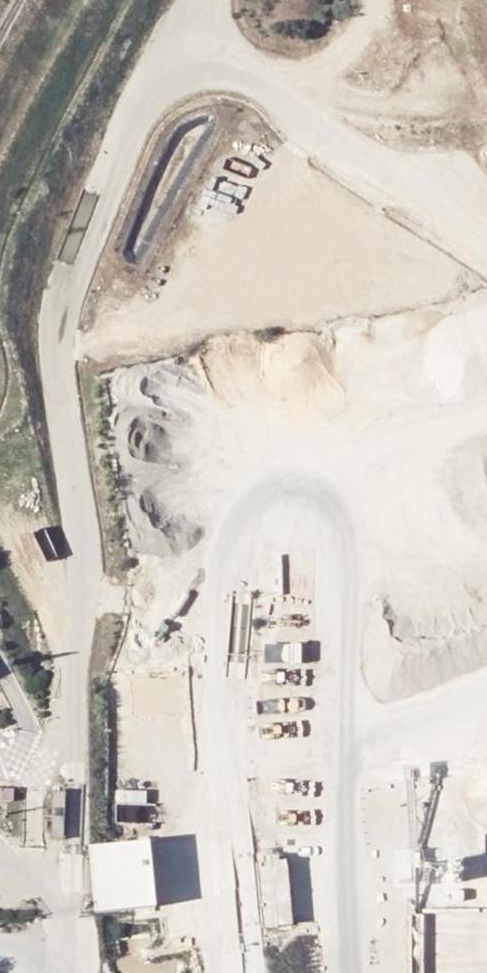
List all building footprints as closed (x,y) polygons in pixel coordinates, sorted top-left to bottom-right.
[(88,845),(95,913),(157,906),(150,839),(88,845)] [(258,864),(265,926),(294,923),(287,861),(258,864)]
